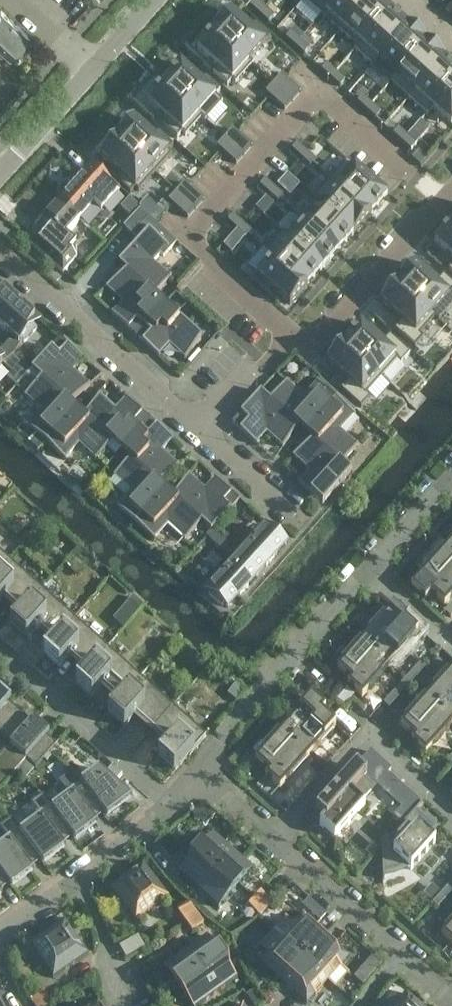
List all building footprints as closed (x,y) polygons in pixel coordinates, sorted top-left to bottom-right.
[(249,5),(258,13),(263,7),(255,0),(254,0),(249,5)] [(325,12),(336,0),(312,0),(325,12)] [(325,12),(343,28),(368,0),(336,0),(325,12)] [(343,28),(361,44),(390,11),(378,0),(368,0),(343,28)] [(264,8),(259,14),(268,22),(273,16),(264,8)] [(4,50),(10,56),(12,53),(14,55),(21,47),(19,45),(28,36),(1,11),(0,11),(0,54),(4,50)] [(390,11),(361,44),(379,60),(408,27),(390,11)] [(230,12),(213,30),(249,62),(270,38),(256,25),(251,30),(230,12)] [(408,27),(379,60),(397,76),(426,43),(408,27)] [(213,30),(197,49),(218,68),(213,73),(227,86),(249,62),(213,30)] [(291,31),(286,37),(294,45),(300,39),(291,31)] [(300,40),(294,46),(303,54),(309,48),(300,40)] [(426,43),(397,76),(414,92),(444,59),(426,43)] [(414,92),(432,108),(451,86),(451,67),(444,59),(414,92)] [(326,63),(320,69),(329,77),(335,71),(326,63)] [(180,64),(163,83),(199,115),(220,91),(206,78),(201,83),(180,64)] [(335,71),(329,77),(339,86),(345,80),(335,71)] [(280,75),(273,83),(292,100),(300,92),(280,75)] [(163,83),(147,101),(168,120),(163,125),(177,138),(199,115),(163,83)] [(273,83),(265,92),(285,109),(292,100),(273,83)] [(432,108),(451,125),(451,124),(451,86),(432,108)] [(361,96),(355,103),(365,111),(370,104),(361,96)] [(370,104),(365,111),(374,119),(380,112),(370,104)] [(133,119),(116,138),(152,170),(173,146),(158,133),(154,138),(133,119)] [(398,128),(392,133),(401,142),(407,137),(398,128)] [(232,129),(224,138),(243,155),(244,155),(252,146),(232,129)] [(407,137),(401,142),(410,151),(416,145),(407,137)] [(116,138),(99,157),(120,175),(116,181),(130,194),(152,170),(116,138)] [(224,138),(216,147),(235,164),(243,155),(224,138)] [(291,150),(300,158),(305,152),(296,144),(291,150)] [(305,152),(300,158),(309,166),(314,161),(305,152)] [(354,167),(338,186),(370,215),(387,197),(354,167)] [(82,174),(73,184),(48,212),(70,232),(94,205),(101,211),(119,191),(99,174),(92,182),(82,174)] [(265,179),(259,186),(268,194),(274,187),(265,179)] [(183,183),(175,192),(195,209),(203,200),(183,183)] [(338,186),(322,203),(354,233),(370,215),(338,186)] [(274,187),(268,194),(277,202),(283,195),(274,187)] [(175,192),(167,201),(187,218),(195,209),(175,192)] [(322,203),(305,221),(338,251),(354,233),(322,203)] [(148,218),(139,210),(123,227),(132,235),(148,218)] [(70,232),(48,212),(42,218),(45,220),(36,230),(38,232),(28,243),(62,274),(76,258),(75,246),(65,238),(70,232)] [(232,215),(227,221),(236,228),(241,222),(232,215)] [(305,221),(289,239),(322,269),(338,251),(305,221)] [(241,222),(236,228),(246,237),(251,231),(241,222)] [(434,242),(451,258),(451,224),(451,223),(434,242)] [(169,247),(149,229),(121,260),(129,267),(127,270),(155,295),(172,277),(170,276),(169,277),(152,262),(166,246),(168,248),(169,247)] [(289,239),(273,257),(306,286),(322,269),(289,239)] [(273,257),(257,276),(290,305),(306,286),(273,257)] [(397,283),(432,315),(448,297),(451,301),(451,283),(443,276),(436,284),(413,264),(397,283)] [(164,304),(127,270),(106,288),(107,290),(108,288),(124,302),(113,314),(112,313),(111,314),(135,336),(164,304)] [(200,271),(184,285),(190,292),(206,278),(200,271)] [(397,283),(380,302),(402,322),(395,330),(415,348),(424,338),(416,332),(432,315),(397,283)] [(4,332),(5,330),(13,337),(4,347),(13,356),(22,341),(24,342),(36,329),(32,325),(34,322),(22,311),(21,313),(18,310),(19,308),(3,294),(0,297),(0,328),(4,332)] [(164,303),(135,336),(159,357),(160,356),(159,355),(169,343),(185,357),(184,359),(185,360),(201,337),(164,303)] [(361,324),(345,343),(380,374),(396,357),(403,363),(412,353),(391,335),(384,344),(361,324)] [(60,338),(31,369),(42,379),(42,378),(70,403),(90,385),(89,384),(87,386),(71,371),(82,360),(83,361),(84,360),(60,338)] [(343,343),(326,362),(348,382),(341,390),(361,408),(370,398),(363,392),(378,375),(343,343)] [(4,347),(0,351),(0,366),(13,356),(4,347)] [(272,397),(287,379),(278,371),(263,389),(272,397)] [(46,444),(73,413),(66,406),(70,403),(42,378),(42,379),(25,397),(27,398),(28,397),(44,411),(29,427),(28,425),(27,427),(46,444)] [(287,381),(270,400),(299,425),(301,422),(309,429),(336,398),(317,381),(316,382),(317,384),(304,399),(286,384),(288,383),(287,381)] [(260,391),(232,423),(256,445),(258,444),(256,443),(266,431),(282,445),(281,447),(283,448),(299,425),(270,400),(260,391)] [(99,394),(84,416),(121,450),(149,419),(150,419),(126,397),(124,398),(126,399),(115,411),(100,397),(101,395),(99,394)] [(336,398),(309,429),(316,436),(313,438),(341,464),(358,446),(357,445),(355,446),(339,431),(353,416),(354,417),(355,416),(336,398)] [(113,442),(84,416),(81,420),(73,413),(46,444),(65,461),(66,460),(65,458),(78,444),(96,460),(113,442)] [(149,419),(121,450),(159,484),(179,466),(178,465),(176,466),(160,452),(171,440),(172,442),(173,440),(149,419)] [(313,438),(292,457),(293,458),(295,457),(311,471),(300,482),(299,481),(298,482),(322,505),(351,473),(341,464),(313,438)] [(155,487),(159,484),(130,458),(114,476),(132,492),(119,507),(117,506),(116,507),(135,524),(163,494),(155,487)] [(189,475),(173,497),(201,523),(211,531),(239,500),(215,477),(214,479),(215,480),(205,492),(189,477),(190,476),(189,475)] [(163,494),(135,524),(154,541),(155,540),(154,539),(168,523),(185,538),(183,540),(185,541),(201,523),(173,497),(170,501),(163,494)] [(250,543),(237,559),(256,576),(265,566),(267,567),(274,558),(273,557),(285,544),(282,541),(284,540),(270,527),(266,531),(263,529),(253,540),(255,542),(252,545),(250,543)] [(223,541),(211,531),(206,537),(217,547),(223,541)] [(234,551),(223,541),(217,547),(228,557),(234,551)] [(432,589),(433,589),(451,568),(451,550),(447,546),(419,577),(432,589)] [(10,560),(0,552),(0,571),(10,560)] [(220,577),(210,588),(213,591),(209,596),(222,608),(224,606),(226,609),(239,595),(240,596),(247,588),(246,587),(256,576),(237,559),(223,574),(224,576),(222,579),(220,577)] [(5,596),(22,611),(23,611),(42,590),(10,560),(0,571),(0,602),(5,596)] [(432,589),(429,592),(444,605),(451,597),(451,568),(433,589),(432,589)] [(22,611),(11,623),(11,624),(26,637),(27,638),(38,625),(55,640),(55,641),(75,619),(42,590),(23,611),(22,611)] [(126,627),(143,606),(132,597),(115,618),(126,627)] [(393,606),(369,632),(383,645),(403,622),(404,623),(407,619),(393,606)] [(55,640),(43,653),(44,653),(59,667),(60,667),(71,654),(88,669),(88,670),(108,648),(75,619),(55,641),(55,640)] [(403,622),(383,645),(376,653),(390,666),(418,635),(404,623),(403,622)] [(337,668),(350,680),(351,681),(376,653),(383,645),(369,632),(337,668)] [(88,669),(76,682),(77,683),(92,696),(103,684),(120,699),(121,699),(140,677),(108,648),(88,670),(88,669)] [(351,681),(350,680),(347,684),(362,697),(390,666),(376,653),(351,681)] [(416,678),(426,668),(420,663),(411,673),(416,678)] [(428,695),(442,707),(451,696),(451,668),(428,695)] [(407,689),(416,678),(411,673),(402,684),(407,689)] [(120,699),(109,711),(110,712),(124,725),(125,726),(136,713),(153,728),(173,706),(140,677),(121,699),(120,699)] [(397,699),(407,689),(402,684),(392,694),(397,699)] [(388,709),(397,699),(392,694),(383,705),(388,709)] [(0,695),(0,712),(9,703),(0,695)] [(414,738),(424,727),(439,711),(442,707),(428,695),(400,725),(414,738)] [(451,722),(451,696),(442,707),(439,711),(451,722)] [(310,698),(283,729),(297,742),(321,714),(322,715),(325,711),(310,698)] [(46,736),(9,703),(0,712),(0,737),(9,745),(0,755),(0,789),(26,760),(25,760),(46,736)] [(173,706),(153,728),(170,743),(159,756),(174,769),(175,770),(206,736),(173,706)] [(411,741),(425,754),(451,725),(451,722),(439,711),(424,727),(414,738),(411,741)] [(297,742),(293,745),(307,758),(335,727),(322,715),(321,714),(297,742)] [(283,729),(255,760),(268,772),(269,773),(293,745),(297,742),(283,729)] [(36,768),(56,745),(46,736),(25,760),(26,760),(36,768)] [(268,772),(265,776),(279,789),(307,758),(293,745),(269,773),(268,772)] [(356,767),(316,812),(324,820),(319,825),(334,839),(365,805),(362,802),(374,789),(364,779),(366,776),(356,767)] [(98,769),(81,782),(102,809),(101,810),(106,815),(129,796),(114,784),(98,769)] [(81,782),(50,804),(50,805),(70,833),(69,833),(74,839),(96,823),(91,817),(101,810),(102,809),(81,782)] [(38,814),(18,828),(38,856),(38,857),(42,863),(64,847),(60,841),(69,833),(70,833),(50,805),(50,804),(43,795),(31,804),(38,814)] [(422,805),(421,804),(381,849),(383,880),(384,880),(384,878),(396,875),(406,871),(409,869),(411,870),(435,843),(430,839),(434,828),(440,827),(440,826),(432,827),(416,813),(422,805)] [(0,842),(0,872),(6,880),(6,881),(10,887),(32,870),(28,864),(38,857),(38,856),(18,828),(11,818),(0,827),(0,829),(6,837),(0,842)] [(213,836),(193,857),(209,871),(213,868),(219,874),(223,870),(239,884),(251,870),(252,871),(253,869),(213,834),(212,835),(213,836)] [(209,871),(193,857),(181,871),(180,871),(179,872),(219,908),(220,906),(219,906),(239,884),(223,870),(219,874),(213,868),(209,871)] [(135,923),(137,921),(166,898),(167,898),(168,897),(143,864),(110,889),(135,923)] [(445,889),(432,904),(437,909),(451,894),(445,889)] [(250,902),(259,913),(272,903),(264,891),(250,902)] [(180,910),(193,928),(204,920),(191,902),(180,910)] [(285,916),(272,931),(303,959),(325,935),(301,914),(293,923),(285,916)] [(52,976),(53,978),(88,954),(64,920),(30,944),(31,945),(53,976),(52,976)] [(442,935),(451,944),(451,923),(442,935)] [(303,959),(272,931),(260,945),(267,952),(258,961),(282,983),(303,959)] [(349,957),(325,935),(303,959),(335,987),(348,973),(341,966),(349,957)] [(165,968),(182,992),(199,979),(196,975),(203,970),(201,966),(218,953),(207,938),(208,938),(206,936),(163,967),(164,969),(165,968)] [(182,992),(192,1005),(197,1005),(237,978),(235,976),(235,977),(218,953),(201,966),(203,970),(196,975),(199,979),(182,992)] [(335,987),(303,959),(282,983),(306,1005),(327,981),(335,988),(335,987)] [(381,1005),(421,1005),(406,993),(399,1001),(392,995),(381,1005)]
